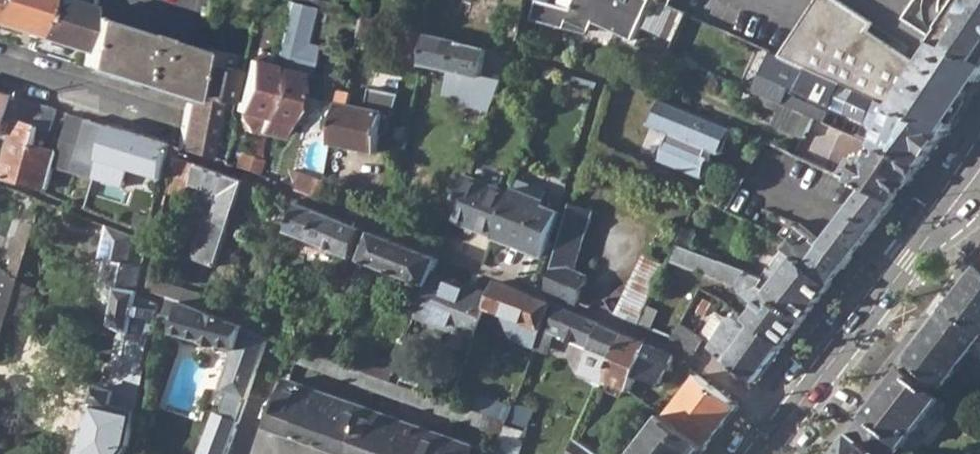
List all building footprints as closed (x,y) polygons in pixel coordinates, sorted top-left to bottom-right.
[(36,36),(47,0),(0,0),(0,25),(36,36)] [(84,50),(91,14),(92,6),(72,0),(47,0),(36,36),(84,50)] [(272,65),(260,116),(256,130),(280,135),(295,71),(306,73),(313,44),(304,42),(312,5),(290,0),(288,0),(274,56),(274,57),(272,65)] [(483,23),(485,16),(496,19),(501,0),(463,0),(460,9),(467,11),(465,17),(483,23)] [(634,38),(653,0),(578,0),(574,9),(543,0),(536,0),(531,18),(566,28),(570,20),(592,30),(596,21),(634,38)] [(949,130),(950,129),(966,105),(978,87),(979,84),(979,60),(945,45),(942,42),(933,56),(926,68),(870,30),(875,23),(839,0),(818,0),(782,56),(809,68),(949,130)] [(952,10),(956,13),(938,40),(942,42),(945,45),(979,60),(979,0),(959,0),(952,10)] [(670,6),(658,1),(647,28),(675,42),(688,14),(670,6)] [(80,65),(187,99),(197,48),(91,14),(84,50),(80,65)] [(670,54),(801,112),(813,118),(838,129),(844,118),(754,78),(766,48),(688,14),(675,42),(670,54)] [(409,58),(423,62),(429,34),(413,31),(409,58)] [(423,62),(483,77),(488,51),(429,34),(423,62)] [(209,50),(197,48),(187,99),(179,148),(207,157),(217,99),(232,102),(240,69),(207,62),(209,50)] [(260,116),(272,65),(274,57),(274,56),(259,52),(257,61),(249,60),(238,110),(243,111),(241,120),(248,134),(255,135),(256,131),(256,130),(260,116)] [(875,144),(922,165),(935,149),(949,130),(809,68),(799,91),(846,113),(865,121),(868,123),(873,130),(872,135),(880,138),(875,144)] [(581,90),(596,95),(600,82),(586,77),(581,90)] [(342,91),(332,145),(378,152),(381,133),(387,133),(400,95),(371,89),(366,108),(351,105),(354,93),(342,91)] [(1,135),(6,118),(7,117),(14,95),(0,91),(0,135),(1,135)] [(59,151),(37,145),(41,127),(52,131),(58,109),(14,95),(7,117),(17,120),(12,138),(1,175),(48,189),(55,166),(59,151)] [(722,154),(732,129),(660,100),(650,124),(672,134),(669,141),(667,140),(659,160),(703,178),(711,158),(706,156),(709,149),(722,154)] [(79,162),(89,120),(71,113),(69,113),(59,151),(55,166),(76,173),(79,162)] [(857,136),(865,121),(846,113),(844,118),(838,129),(841,129),(857,136)] [(1,135),(12,138),(17,120),(7,117),(6,118),(1,135)] [(804,137),(833,150),(835,144),(841,129),(838,129),(813,118),(804,137)] [(79,162),(99,168),(101,160),(110,126),(89,120),(79,162)] [(110,183),(116,165),(162,179),(169,144),(110,126),(101,160),(99,168),(96,179),(110,183)] [(251,154),(248,172),(255,175),(262,158),(260,147),(263,132),(256,131),(255,135),(251,154)] [(865,189),(894,202),(922,165),(875,144),(867,155),(860,152),(854,162),(844,158),(834,175),(865,189)] [(236,168),(248,172),(251,154),(241,151),(236,168)] [(181,196),(191,186),(198,166),(174,158),(167,192),(181,196)] [(191,186),(207,191),(220,195),(217,205),(213,217),(208,216),(194,261),(220,270),(240,197),(245,182),(198,166),(191,186)] [(292,171),(300,193),(306,176),(292,171)] [(300,193),(318,200),(324,182),(306,176),(300,193)] [(448,221),(495,240),(512,195),(465,177),(448,221)] [(245,182),(240,197),(256,202),(262,189),(245,182)] [(865,189),(840,222),(822,245),(848,263),(894,202),(865,189)] [(203,200),(217,205),(220,195),(207,191),(203,200)] [(495,240),(544,258),(561,215),(512,195),(495,240)] [(699,200),(686,228),(696,233),(709,205),(699,200)] [(161,219),(172,222),(176,207),(164,205),(161,219)] [(354,257),(354,255),(365,230),(301,205),(290,231),(354,257)] [(548,289),(579,303),(590,275),(575,270),(593,209),(573,205),(548,289)] [(15,258),(8,274),(21,280),(24,270),(41,212),(32,209),(30,214),(26,212),(19,238),(16,238),(10,256),(15,258)] [(120,290),(112,324),(130,333),(131,327),(147,332),(146,337),(156,339),(160,304),(138,294),(144,266),(129,263),(135,237),(109,226),(102,260),(108,261),(102,286),(120,290)] [(678,245),(689,249),(698,234),(696,233),(686,228),(678,245)] [(786,250),(832,285),(848,263),(822,245),(817,240),(800,228),(786,250)] [(354,255),(365,259),(375,235),(365,230),(354,255)] [(365,259),(430,285),(430,284),(434,273),(439,261),(375,235),(365,259)] [(760,306),(748,320),(785,346),(804,321),(760,288),(765,280),(761,279),(689,249),(678,245),(671,260),(741,286),(745,295),(760,306)] [(784,249),(761,279),(765,280),(760,288),(804,321),(832,285),(786,250),(784,249)] [(979,327),(979,268),(948,310),(979,327)] [(0,271),(0,344),(11,312),(21,280),(8,274),(0,271)] [(350,296),(364,302),(374,277),(360,272),(350,296)] [(168,298),(208,312),(212,301),(212,299),(150,276),(146,291),(168,298)] [(21,280),(11,312),(28,317),(38,289),(21,280)] [(446,290),(430,284),(430,285),(417,317),(433,324),(432,326),(474,343),(489,307),(492,299),(450,282),(446,290)] [(489,307),(525,322),(542,330),(551,306),(497,284),(492,299),(489,307)] [(696,302),(703,289),(705,288),(698,284),(689,297),(696,302)] [(602,313),(639,329),(643,322),(647,313),(609,295),(602,313)] [(683,325),(696,302),(689,297),(674,320),(683,325)] [(240,324),(208,312),(168,298),(161,329),(233,350),(218,387),(247,397),(269,335),(240,324)] [(208,312),(240,324),(243,314),(212,301),(208,312)] [(547,353),(556,334),(551,332),(560,310),(551,306),(542,330),(538,342),(536,348),(547,353)] [(597,371),(610,377),(629,338),(560,310),(551,332),(556,334),(605,353),(597,371)] [(948,386),(976,349),(979,352),(979,327),(948,310),(911,358),(948,386)] [(748,320),(737,312),(730,323),(720,340),(717,344),(713,350),(757,383),(785,346),(748,320)] [(704,336),(717,344),(720,340),(730,323),(717,315),(704,336)] [(323,335),(333,339),(340,322),(331,318),(323,335)] [(674,341),(683,325),(674,320),(663,340),(673,345),(674,341)] [(520,336),(533,340),(538,342),(542,330),(525,322),(520,336)] [(639,329),(645,332),(648,324),(643,322),(639,329)] [(694,354),(702,341),(683,325),(674,341),(694,354)] [(147,332),(131,327),(130,333),(146,337),(147,332)] [(269,335),(287,342),(289,334),(272,328),(269,335)] [(123,359),(134,360),(128,386),(124,409),(113,407),(116,392),(98,389),(79,453),(124,453),(130,445),(154,347),(145,343),(146,337),(130,333),(123,359)] [(299,337),(289,334),(287,342),(296,345),(299,337)] [(609,380),(630,391),(639,375),(662,385),(676,357),(629,338),(610,377),(609,380)] [(322,348),(328,351),(331,345),(324,342),(322,348)] [(297,361),(504,436),(510,422),(474,409),(392,380),(365,369),(326,357),(303,348),(297,361)] [(907,447),(943,398),(904,367),(853,434),(880,453),(916,453),(907,447)] [(699,375),(667,416),(708,446),(740,405),(699,375)] [(498,453),(291,380),(273,425),(352,453),(498,453)] [(623,410),(642,422),(656,422),(662,413),(630,391),(609,380),(597,408),(605,412),(607,408),(620,414),(623,410)] [(118,383),(116,392),(113,407),(124,409),(128,386),(118,383)] [(477,396),(474,409),(510,422),(514,409),(477,396)] [(238,421),(228,416),(214,453),(226,453),(238,421)] [(708,446),(667,416),(638,453),(702,453),(708,446)] [(853,434),(838,453),(880,453),(853,434)] [(581,442),(576,453),(600,453),(581,442)] [(521,449),(502,443),(498,453),(519,453),(521,449)]
